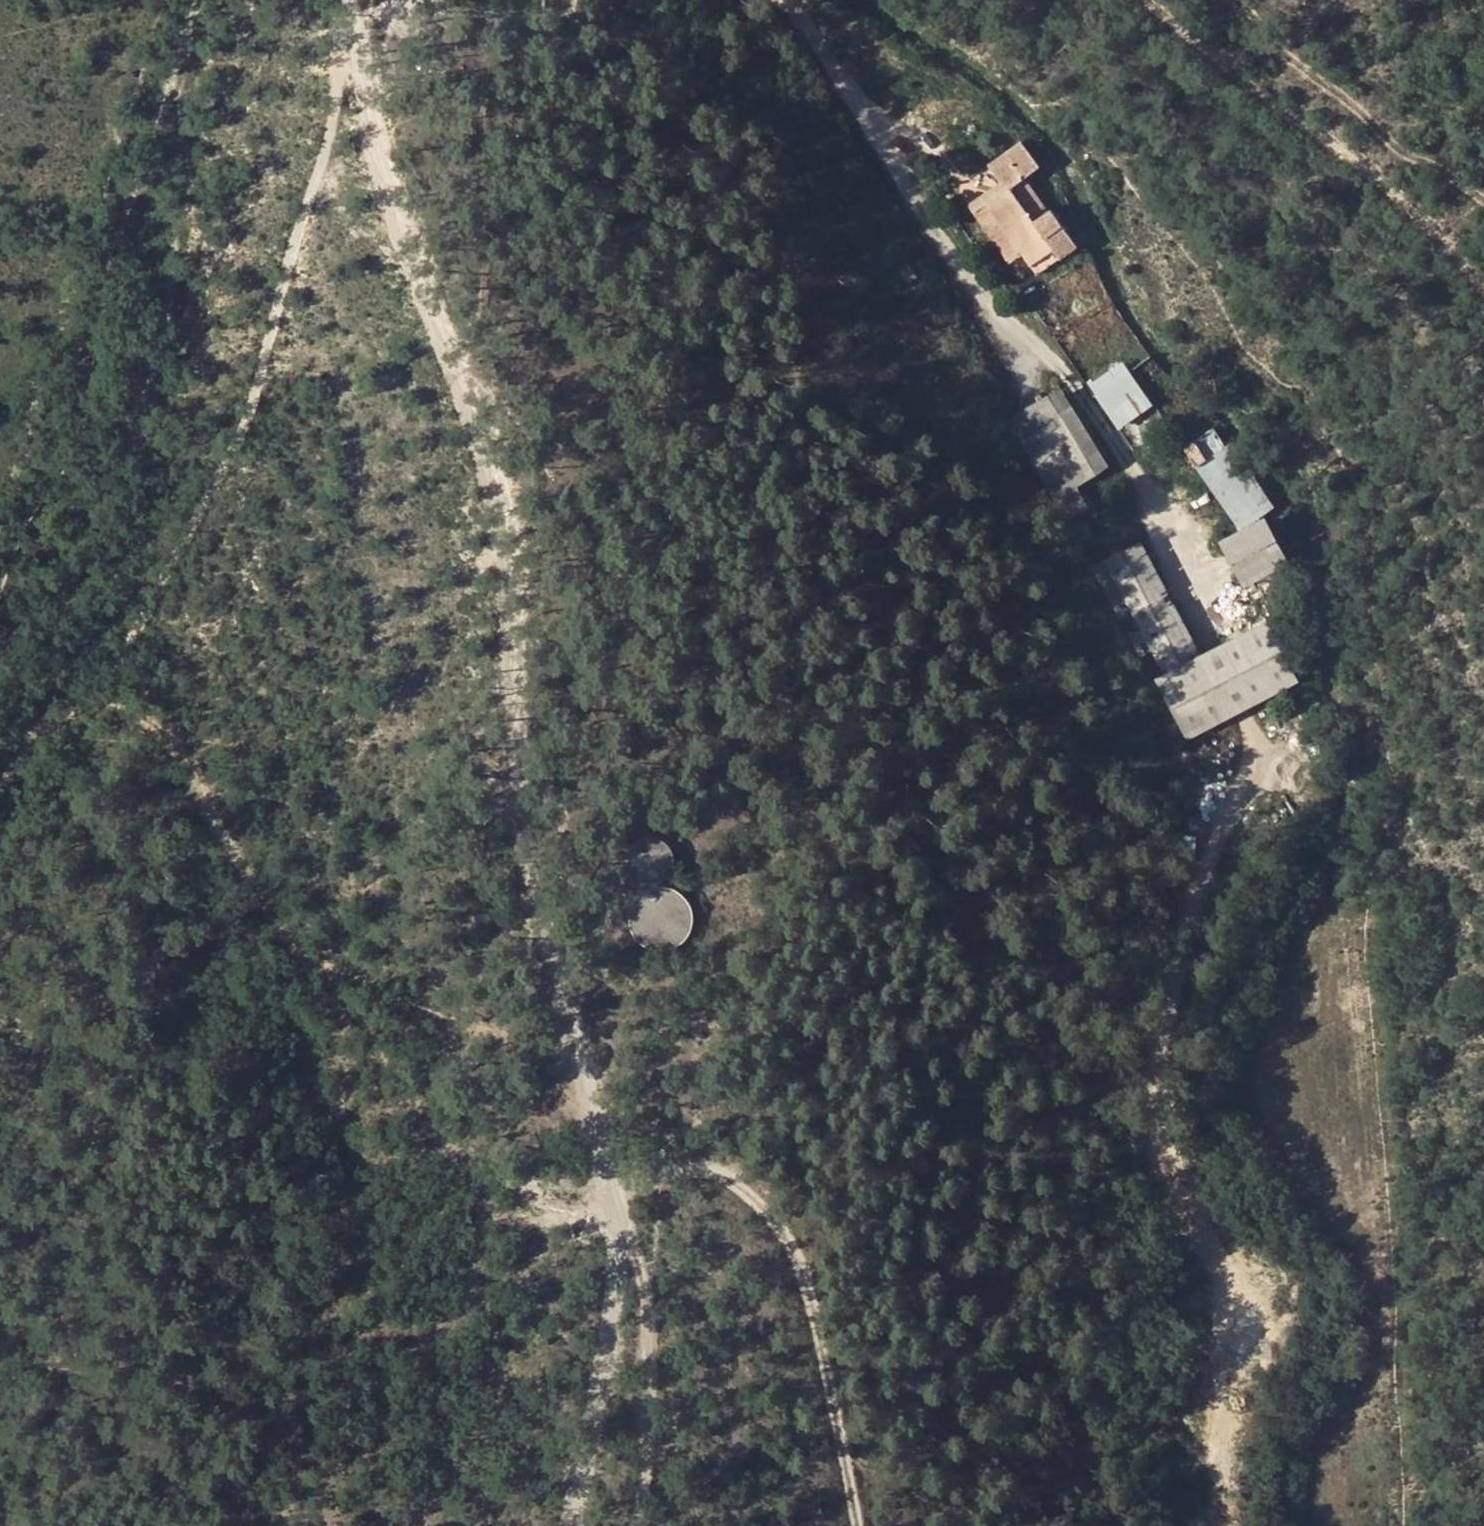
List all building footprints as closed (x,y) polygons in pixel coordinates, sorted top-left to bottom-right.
[(976,207),(981,214),(994,205),(1029,256),(1036,267),(1061,250),(1068,260),(1082,251),(1033,179),(1048,168),(1030,143),(996,166),(1009,184),(976,207)] [(994,205),(981,214),(1016,265),(1029,256),(994,205)] [(1061,250),(1036,267),(1043,277),(1068,260),(1061,250)] [(1131,363),(1097,386),(1127,430),(1161,406),(1131,363)] [(1077,406),(1019,439),(1068,527),(1098,510),(1083,484),(1112,468),(1077,406)] [(1215,433),(1193,449),(1205,465),(1227,449),(1215,433)] [(1242,441),(1204,467),(1247,530),(1228,540),(1252,588),(1298,564),(1273,517),(1282,507),(1242,441)] [(1102,566),(1195,742),(1247,713),(1308,682),(1275,620),(1218,650),(1209,654),(1150,542),(1102,566)] [(660,843),(652,841),(645,842),(638,845),(633,850),(630,856),(629,863),(630,869),(633,875),(638,880),(644,883),(650,884),(657,884),(664,880),(669,875),(672,868),(673,860),(671,853),(666,847),(660,843)] [(656,890),(648,893),(639,898),(633,906),(630,916),(630,926),(633,936),(639,944),(648,950),(657,953),(668,952),(677,949),(685,942),(690,935),(692,927),(693,918),(691,910),(686,902),(680,896),(673,892),(665,890),(656,890)]
